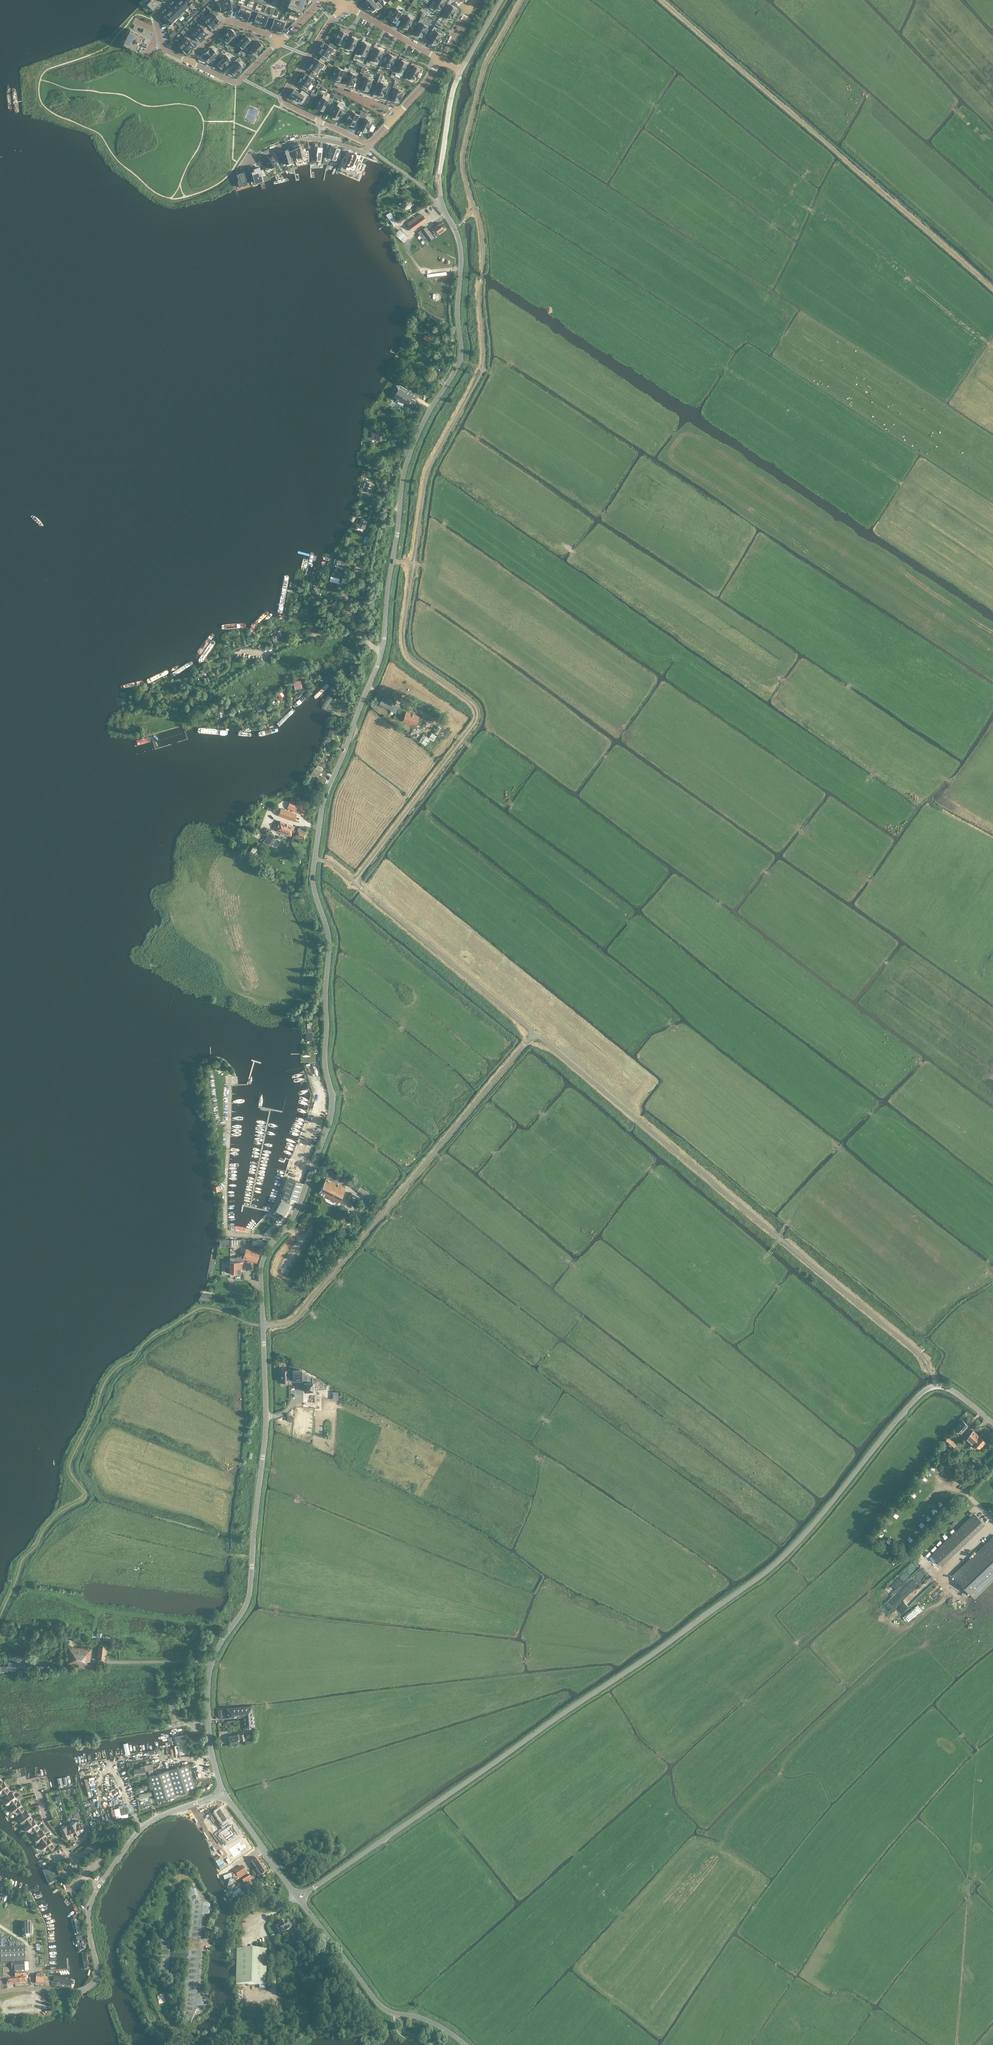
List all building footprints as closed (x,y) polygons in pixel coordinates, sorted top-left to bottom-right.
[(144,2),(153,10),(157,6),(154,2),(156,0),(146,0),(144,2)] [(182,0),(180,0),(177,3),(184,9),(188,6),(182,0)] [(224,0),(215,0),(217,8),(220,7),(221,12),(227,11),(224,0)] [(231,4),(234,4),(233,0),(224,0),(227,11),(232,10),(231,4)] [(287,7),(303,13),(307,0),(289,0),(287,7)] [(366,1),(368,4),(368,5),(370,8),(371,8),(373,11),(379,6),(380,8),(383,6),(379,1),(376,3),(373,0),(367,0),(366,1)] [(429,8),(432,9),(434,7),(440,11),(441,8),(442,9),(445,2),(446,0),(437,0),(436,3),(433,1),(429,8)] [(181,13),(184,9),(177,3),(174,7),(181,13)] [(242,17),(247,5),(241,3),(241,4),(238,3),(236,9),(238,10),(237,15),(242,17)] [(451,4),(444,16),(451,20),(452,18),(453,18),(456,11),(457,8),(451,4)] [(252,16),(255,10),(252,9),(252,8),(247,5),(242,17),(243,17),(242,18),(245,20),(245,19),(248,20),(250,15),(252,16)] [(174,7),(170,10),(177,17),(179,19),(183,15),(181,13),(174,7)] [(392,16),(390,19),(396,23),(401,15),(403,17),(406,11),(404,10),(402,12),(397,9),(394,12),(392,16)] [(170,10),(166,14),(173,21),(177,17),(170,10)] [(216,16),(218,14),(214,10),(211,12),(211,11),(206,15),(215,24),(220,20),(216,16)] [(259,24),(264,12),(258,10),(258,11),(255,10),(252,16),(255,17),(253,22),(256,23),(255,24),(258,25),(259,24)] [(405,18),(401,25),(408,29),(409,26),(410,26),(412,22),(414,19),(415,16),(408,13),(406,11),(403,17),(405,18)] [(269,22),(272,16),(269,15),(269,14),(264,12),(259,24),(259,25),(262,26),(262,25),(265,26),(266,21),(269,22)] [(169,25),(173,21),(166,14),(162,18),(165,21),(169,25)] [(215,24),(206,15),(202,19),(203,20),(201,22),(205,27),(208,25),(211,28),(213,26),(214,27),(216,25),(215,24)] [(276,30),(280,18),(280,20),(272,16),(269,22),(272,23),(270,28),(273,29),(272,30),(275,31),(275,30),(276,30)] [(281,32),(286,21),(280,18),(276,30),(281,32)] [(419,27),(415,34),(422,37),(423,35),(425,36),(428,29),(427,28),(428,26),(422,22),(424,20),(421,19),(417,25),(419,27)] [(203,29),(205,27),(201,22),(199,24),(198,24),(194,28),(203,37),(204,37),(206,35),(205,34),(207,33),(203,29)] [(433,35),(429,42),(436,45),(437,43),(438,43),(441,37),(441,36),(442,34),(436,30),(437,28),(434,27),(431,33),(433,35)] [(203,37),(194,28),(190,32),(190,33),(188,35),(193,40),(195,37),(199,41),(200,39),(201,40),(203,38),(203,37)] [(145,36),(130,29),(122,44),(138,52),(138,51),(145,36)] [(236,35),(231,29),(229,31),(223,36),(224,37),(222,39),(227,44),(225,46),(228,48),(233,42),(231,40),(236,35)] [(335,40),(334,42),(341,45),(340,47),(343,49),(343,48),(346,42),(343,41),(347,34),(340,30),(339,33),(338,33),(335,39),(335,40)] [(191,42),(193,40),(188,35),(186,37),(185,36),(181,41),(190,50),(190,49),(191,50),(193,48),(193,47),(194,45),(191,42)] [(251,40),(246,35),(243,38),(240,41),(237,44),(242,49),(240,50),(243,53),(246,50),(247,48),(245,46),(251,40)] [(346,42),(343,48),(352,53),(355,47),(357,43),(359,39),(352,36),(349,44),(346,42)] [(190,50),(181,41),(177,45),(186,54),(188,52),(189,53),(191,51),(190,50)] [(260,49),(263,46),(258,41),(253,47),(250,45),(247,48),(246,50),(248,52),(250,50),(255,55),(257,52),(258,52),(261,49),(260,49)] [(324,42),(321,47),(331,54),(330,53),(335,46),(330,42),(328,45),(324,42)] [(369,49),(371,45),(365,42),(361,50),(358,48),(356,54),(358,56),(360,53),(366,56),(367,53),(368,53),(369,49)] [(319,50),(317,52),(322,55),(320,58),(325,61),(327,58),(328,59),(331,54),(321,47),(320,48),(320,47),(318,50),(319,50)] [(208,63),(218,54),(212,48),(210,50),(209,49),(204,55),(205,56),(203,58),(204,59),(204,60),(206,62),(207,62),(208,63)] [(371,53),(369,59),(371,60),(370,62),(377,65),(379,60),(380,61),(381,59),(383,54),(384,51),(377,48),(374,55),(371,53)] [(383,61),(380,66),(383,68),(384,66),(391,69),(392,66),(396,60),(395,59),(396,57),(389,54),(386,62),(383,61)] [(224,68),(229,62),(231,60),(225,55),(216,64),(221,69),(223,67),(224,68)] [(312,59),(310,61),(311,62),(322,69),(325,64),(324,64),(325,61),(320,58),(318,60),(314,57),(313,60),(312,59)] [(240,69),(243,67),(238,62),(240,60),(238,58),(233,62),(235,65),(230,70),(231,71),(230,72),(233,75),(233,74),(234,75),(237,72),(238,73),(241,70),(240,69)] [(395,66),(393,72),(402,76),(405,70),(407,66),(406,66),(408,62),(407,62),(407,61),(404,59),(403,60),(402,60),(398,67),(395,66)] [(309,65),(308,67),(312,70),(310,73),(316,76),(317,74),(318,74),(322,69),(311,62),(311,63),(310,62),(308,65),(309,65)] [(421,68),(414,65),(411,72),(408,70),(406,76),(416,80),(417,78),(420,71),(421,68)] [(336,71),(334,75),(336,75),(334,79),(336,79),(335,80),(339,82),(339,81),(341,81),(343,74),(346,75),(348,68),(345,67),(344,70),(338,67),(337,71),(336,71)] [(348,68),(346,75),(349,77),(346,83),(353,86),(354,82),(356,82),(357,79),(356,78),(357,74),(351,72),(352,70),(348,68)] [(302,74),(301,77),(301,78),(312,84),(315,79),(314,79),(316,76),(310,73),(309,75),(304,73),(303,75),(302,74)] [(366,77),(361,89),(369,92),(369,89),(370,89),(372,82),(373,79),(366,77)] [(301,78),(298,82),(302,85),(301,88),(306,91),(311,84),(312,85),(312,84),(301,78)] [(379,79),(376,86),(379,87),(376,94),(384,97),(384,94),(386,95),(389,88),(387,87),(388,85),(381,82),(382,80),(379,79)] [(394,83),(391,92),(394,93),(391,100),(399,103),(400,100),(401,100),(404,93),(402,93),(403,90),(396,88),(398,85),(394,83)] [(300,93),(294,89),(290,95),(300,101),(302,103),(306,97),(308,94),(302,90),(300,93)] [(318,104),(316,108),(323,111),(326,103),(329,105),(332,99),(323,95),(320,100),(318,104)] [(332,116),(339,119),(342,111),(345,112),(348,107),(345,105),(339,102),(336,108),(334,112),(332,116)] [(352,114),(350,113),(347,120),(349,121),(347,123),(354,127),(357,120),(360,121),(364,113),(361,112),(359,115),(353,111),(352,114)] [(367,115),(364,113),(360,121),(363,123),(360,129),(367,133),(368,130),(369,131),(372,124),(371,123),(373,119),(367,116),(367,115)] [(322,151),(323,147),(317,147),(317,143),(313,143),(312,149),(312,153),(313,153),(312,157),(313,157),(313,160),(313,159),(320,160),(320,163),(322,151)] [(303,144),(294,147),(297,162),(307,160),(303,144)] [(335,147),(335,146),(331,145),(329,149),(330,149),(329,150),(328,153),(331,154),(330,156),(330,157),(336,160),(337,160),(337,159),(338,156),(339,152),(340,152),(341,149),(338,147),(338,148),(335,147)] [(292,151),(292,153),(289,154),(289,152),(288,149),(287,149),(287,150),(286,150),(282,151),(281,151),(285,164),(285,163),(291,161),(291,162),(292,162),(291,161),(295,160),(295,161),(292,151)] [(359,158),(360,156),(353,153),(352,155),(347,153),(342,166),(349,169),(349,168),(350,165),(357,167),(359,162),(358,161),(359,158)] [(262,162),(266,170),(267,170),(266,169),(277,163),(277,164),(273,156),(272,156),(266,160),(262,162)] [(254,169),(254,172),(252,172),(253,176),(252,176),(252,177),(253,177),(253,178),(253,179),(254,179),(254,181),(255,182),(263,179),(264,179),(263,176),(266,175),(263,169),(260,169),(260,168),(254,169)] [(239,187),(247,184),(247,183),(251,182),(249,176),(246,177),(244,171),(236,174),(238,180),(237,181),(239,187)] [(402,189),(404,188),(410,184),(407,180),(405,181),(404,179),(397,185),(398,187),(400,186),(402,189)] [(402,207),(406,209),(410,208),(412,205),(411,201),(408,199),(403,201),(402,203),(402,207)] [(387,215),(394,225),(398,222),(391,212),(387,215)] [(423,216),(421,214),(408,223),(410,225),(409,226),(413,231),(427,220),(424,215),(423,216)] [(437,231),(439,234),(446,229),(444,225),(443,226),(440,223),(432,228),(435,233),(437,231)] [(427,227),(421,230),(419,232),(426,243),(435,237),(427,227)] [(409,239),(400,230),(395,235),(404,244),(409,239)] [(418,409),(416,403),(415,403),(414,399),(412,398),(415,394),(399,385),(396,386),(399,389),(394,397),(404,404),(405,402),(409,404),(410,404),(411,410),(411,412),(412,414),(415,416),(418,409)] [(372,432),(372,438),(376,438),(376,441),(382,441),(382,436),(378,436),(379,433),(372,432)] [(373,484),(367,482),(364,491),(370,492),(373,484)] [(367,521),(361,519),(358,527),(363,529),(367,521)] [(345,576),(348,563),(343,561),(343,560),(337,559),(333,574),(339,575),(339,574),(345,576)] [(287,574),(284,576),(278,610),(278,612),(280,612),(282,612),(283,611),(289,576),(287,574)] [(338,602),(332,607),(335,610),(341,606),(338,602)] [(266,611),(265,612),(252,625),(251,626),(251,627),(252,628),(253,628),(255,627),(268,614),(268,613),(266,611)] [(210,643),(199,660),(199,662),(201,663),(204,662),(214,645),(214,643),(212,642),(210,643)] [(171,673),(170,676),(171,677),(173,677),(175,676),(192,665),(193,664),(192,662),(191,661),(176,670),(171,673)] [(148,679),(147,681),(147,683),(149,683),(152,682),(168,674),(169,672),(168,671),(166,670),(148,679)] [(315,695),(314,696),(314,697),(315,698),(317,698),(329,687),(330,686),(329,684),(328,684),(326,684),(315,695)] [(308,691),(294,703),(294,704),(295,706),(296,706),(298,707),(312,696),(313,694),(313,692),(312,691),(311,690),(310,690),(308,691)] [(337,693),(329,690),(319,709),(328,713),(337,693)] [(347,701),(341,698),(338,704),(344,707),(347,701)] [(388,708),(388,706),(390,702),(382,699),(380,705),(388,708)] [(390,702),(388,706),(390,707),(391,706),(392,706),(393,706),(391,710),(396,712),(394,718),(397,720),(402,710),(398,708),(399,706),(393,703),(390,702)] [(290,711),(277,723),(277,724),(277,725),(278,726),(280,726),(294,712),(295,711),(295,710),(294,709),(293,708),(291,709),(290,711)] [(418,722),(419,719),(420,716),(406,711),(403,721),(417,725),(418,722)] [(432,725),(429,717),(422,720),(425,728),(432,725)] [(330,744),(336,726),(331,724),(325,742),(330,744)] [(437,726),(429,738),(424,734),(422,737),(419,741),(426,746),(429,742),(431,739),(434,741),(441,729),(437,726)] [(275,727),(260,731),(258,733),(258,734),(259,735),(260,736),(276,732),(277,732),(278,731),(278,730),(277,729),(277,728),(275,727)] [(321,771),(323,767),(317,765),(316,768),(315,767),(309,779),(313,781),(315,777),(317,778),(318,778),(318,777),(318,776),(318,775),(320,775),(322,771),(321,771)] [(301,802),(300,802),(292,798),(288,808),(304,815),(307,808),(300,805),(301,802)] [(294,821),(296,814),(281,808),(279,815),(294,821)] [(291,836),(294,826),(280,821),(276,830),(291,836)] [(294,828),(292,834),(296,835),(296,836),(304,839),(306,831),(298,828),(298,830),(294,828)] [(268,846),(275,835),(270,832),(263,842),(268,846)] [(287,1178),(280,1197),(297,1203),(304,1184),(287,1178)] [(338,1203),(346,1188),(326,1178),(318,1193),(338,1203)] [(357,1191),(370,1200),(373,1196),(360,1187),(357,1191)] [(352,1192),(348,1200),(356,1203),(359,1195),(352,1192)] [(282,1198),(273,1214),(282,1219),(290,1202),(282,1198)] [(246,1248),(243,1258),(257,1262),(260,1252),(246,1248)] [(243,1267),(243,1258),(243,1255),(241,1255),(241,1258),(240,1258),(240,1257),(239,1257),(239,1256),(238,1256),(237,1257),(237,1258),(230,1257),(230,1266),(228,1266),(227,1266),(227,1267),(226,1267),(226,1268),(226,1269),(226,1270),(226,1271),(227,1271),(227,1272),(228,1272),(230,1272),(230,1273),(230,1272),(235,1273),(235,1274),(235,1275),(240,1275),(240,1274),(241,1274),(241,1267),(243,1267)] [(292,1370),(289,1370),(289,1380),(293,1379),(293,1380),(302,1379),(307,1379),(307,1382),(312,1382),(312,1379),(312,1378),(312,1376),(300,1369),(292,1370)] [(307,1382),(304,1382),(304,1391),(313,1390),(313,1382),(312,1382),(307,1382)] [(313,1413),(314,1406),(303,1404),(302,1411),(313,1413)] [(968,1425),(963,1420),(956,1428),(961,1433),(968,1425)] [(974,1448),(976,1445),(980,1448),(986,1441),(973,1430),(966,1438),(972,1443),(970,1445),(974,1448)] [(955,1444),(948,1437),(945,1441),(952,1447),(955,1444)] [(979,1460),(977,1461),(973,1458),(972,1459),(979,1466),(982,1463),(979,1460)] [(985,1524),(974,1513),(931,1554),(941,1565),(985,1524)] [(952,1574),(975,1598),(992,1581),(992,1536),(952,1574)] [(899,1586),(919,1567),(914,1561),(894,1580),(899,1586)] [(888,1610),(926,1575),(921,1569),(883,1605),(888,1610)] [(910,1604),(934,1582),(928,1576),(905,1599),(910,1604)] [(882,1602),(898,1587),(893,1581),(876,1597),(882,1602)] [(929,1596),(938,1587),(935,1584),(926,1593),(929,1596)] [(910,1605),(904,1599),(898,1605),(904,1611),(910,1605)] [(107,1645),(100,1645),(99,1644),(97,1659),(105,1660),(106,1657),(107,1645)] [(91,1649),(79,1648),(69,1647),(68,1664),(87,1665),(87,1662),(87,1660),(90,1661),(91,1649)] [(228,1717),(244,1715),(253,1715),(252,1706),(227,1708),(228,1717)] [(245,1728),(254,1727),(253,1715),(244,1715),(245,1728)] [(229,1736),(230,1744),(239,1742),(238,1734),(229,1736)] [(153,1769),(152,1763),(140,1765),(140,1767),(133,1769),(135,1774),(146,1772),(146,1770),(148,1770),(153,1769)] [(153,1769),(148,1770),(150,1775),(149,1776),(156,1800),(195,1788),(188,1764),(154,1774),(153,1769)] [(0,1784),(0,1793),(2,1795),(9,1789),(7,1786),(8,1786),(3,1781),(0,1784)] [(10,1806),(18,1800),(16,1797),(12,1792),(4,1798),(5,1799),(4,1801),(6,1802),(7,1803),(8,1804),(9,1803),(11,1806),(10,1806)] [(18,1800),(10,1806),(11,1807),(11,1809),(12,1810),(13,1810),(14,1811),(15,1811),(17,1814),(24,1808),(22,1805),(18,1800)] [(25,1825),(33,1819),(33,1818),(33,1819),(31,1816),(27,1811),(19,1817),(19,1818),(19,1820),(21,1821),(22,1821),(23,1822),(25,1824),(25,1825)] [(221,1811),(215,1815),(224,1827),(229,1823),(221,1811)] [(33,1819),(25,1825),(26,1826),(25,1828),(27,1829),(28,1829),(29,1830),(30,1830),(32,1833),(39,1827),(37,1824),(33,1819)] [(70,1824),(74,1833),(80,1831),(80,1830),(83,1829),(79,1820),(76,1822),(76,1821),(75,1822),(73,1821),(71,1822),(71,1823),(70,1824)] [(74,1833),(70,1824),(69,1824),(70,1824),(67,1826),(67,1825),(65,1826),(64,1825),(62,1826),(61,1827),(60,1828),(65,1838),(71,1835),(71,1834),(74,1833)] [(40,1844),(48,1837),(48,1838),(46,1835),(42,1829),(34,1836),(34,1837),(34,1838),(35,1840),(37,1840),(38,1841),(40,1843),(40,1844)] [(235,1829),(223,1837),(227,1843),(239,1835),(235,1829)] [(48,1837),(40,1844),(40,1845),(40,1846),(42,1848),(43,1848),(44,1849),(47,1851),(54,1846),(52,1843),(48,1837)] [(243,1840),(228,1849),(232,1856),(247,1847),(243,1840)] [(256,1869),(263,1865),(258,1858),(251,1862),(256,1869)] [(232,1871),(238,1867),(233,1859),(227,1863),(232,1871)] [(257,1875),(259,1878),(267,1872),(263,1865),(256,1869),(259,1874),(257,1875)] [(233,1871),(238,1880),(247,1874),(242,1866),(233,1871)] [(51,1867),(43,1871),(50,1888),(60,1883),(51,1867)] [(251,1880),(248,1875),(241,1879),(244,1884),(251,1880)] [(169,1971),(170,1957),(172,1958),(172,1961),(174,1958),(187,1959),(184,2009),(183,2011),(183,2013),(182,2015),(182,2017),(183,2020),(184,2022),(184,2023),(184,2027),(186,2027),(188,2022),(190,2022),(191,2022),(191,2021),(192,2019),(196,2010),(202,2009),(203,2008),(203,2007),(203,2001),(203,2000),(202,2000),(197,1999),(202,1913),(209,1913),(209,1912),(210,1905),(209,1904),(208,1904),(203,1904),(196,1889),(195,1889),(193,1890),(192,1888),(192,1889),(191,1890),(189,1891),(189,1892),(189,1894),(188,1895),(188,1896),(191,1903),(192,1904),(189,1950),(184,1952),(175,1952),(175,1950),(173,1950),(172,1952),(170,1952),(171,1938),(169,1939),(162,1939),(159,1970),(167,1970),(169,1971)] [(79,1919),(70,1920),(73,1935),(82,1934),(79,1919)] [(280,1934),(292,1927),(287,1920),(284,1922),(283,1921),(279,1924),(280,1925),(276,1927),(280,1934)] [(83,1935),(74,1937),(78,1953),(87,1951),(83,1935)] [(26,1961),(25,1947),(0,1948),(0,1957),(0,1962),(26,1961)] [(266,1985),(267,1949),(237,1949),(236,1984),(266,1985)] [(91,1952),(82,1953),(84,1969),(94,1967),(91,1952)] [(25,1972),(25,1971),(28,1970),(28,1962),(24,1962),(24,1963),(14,1963),(15,1971),(15,1973),(14,1973),(15,1977),(15,1984),(18,1983),(27,1983),(27,1977),(26,1972),(25,1972)] [(44,1983),(44,1973),(40,1973),(40,1974),(36,1974),(35,1983),(44,1983)] [(72,1981),(55,1977),(53,1982),(71,1985),(72,1981)]
